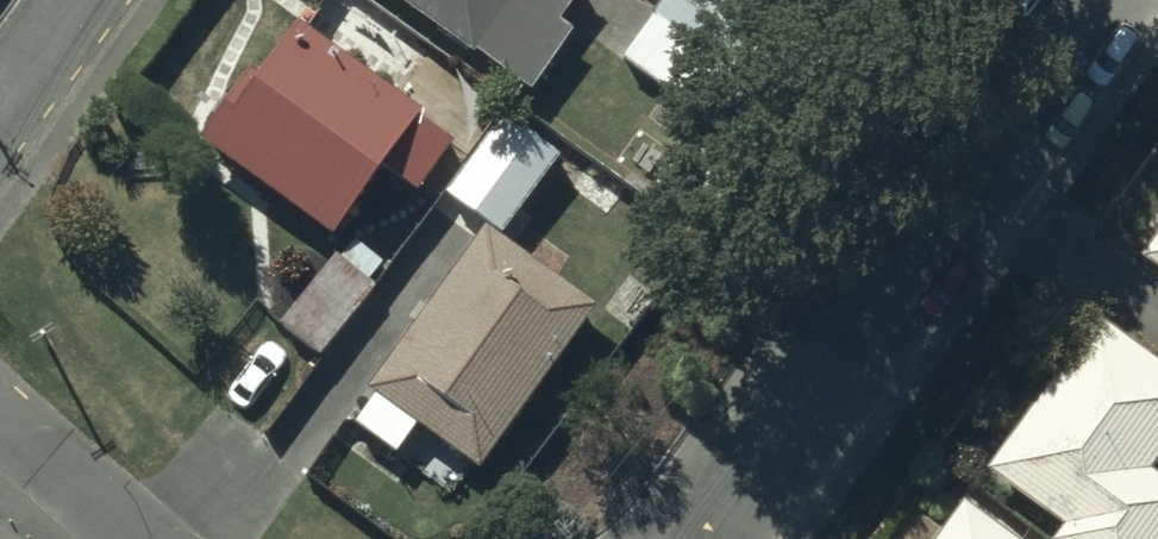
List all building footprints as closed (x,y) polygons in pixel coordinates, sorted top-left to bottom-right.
[(474,41),(476,38),(531,77),(573,18),(558,7),(563,0),(415,0),(474,41)] [(618,44),(691,98),(760,3),(755,0),(650,0),(618,44)] [(416,100),(422,93),(298,1),(259,53),(250,47),(195,121),(330,221),(381,153),(417,180),(455,129),(416,100)] [(502,102),(444,181),(502,221),(559,143),(502,102)] [(594,292),(484,213),(363,373),(375,382),(354,411),(398,442),(418,413),(478,456),(594,292)] [(1140,243),(1157,256),(1157,217),(1140,243)] [(336,245),(280,313),(319,346),(376,277),(368,270),(382,253),(355,231),(340,248),(336,245)] [(1157,450),(1157,347),(1092,302),(984,461),(1064,515),(1051,534),(1058,538),(1156,538),(1157,536),(1157,462),(1152,458),(1157,450)] [(957,488),(923,538),(1034,538),(957,488)]
